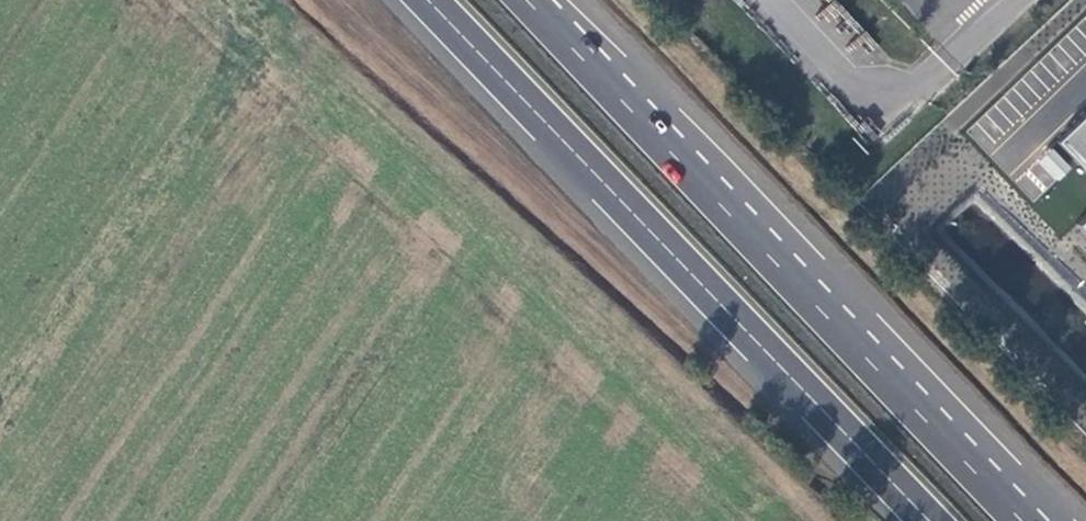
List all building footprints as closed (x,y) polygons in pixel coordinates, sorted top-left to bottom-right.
[(1029,169),(1046,188),(1069,166),(1052,148),(1029,169)]
